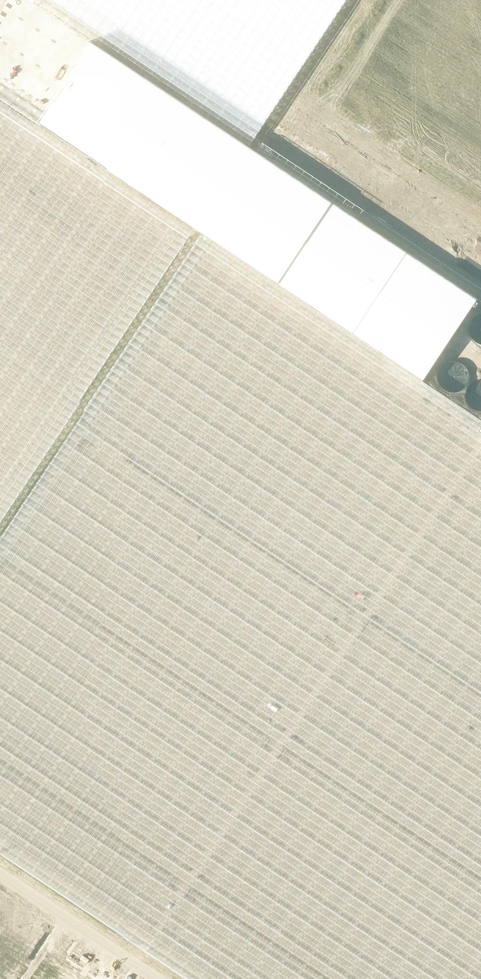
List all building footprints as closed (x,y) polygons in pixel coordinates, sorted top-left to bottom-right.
[(410,375),(465,294),(24,0),(0,0),(0,102),(410,375)] [(379,223),(453,273),(480,291),(480,0),(359,0),(267,137),(259,131),(346,0),(44,0),(379,223)] [(188,240),(0,115),(0,521),(188,240)] [(0,539),(0,857),(183,978),(480,978),(480,435),(196,245),(0,539)] [(0,893),(0,978),(129,978),(0,893)]
